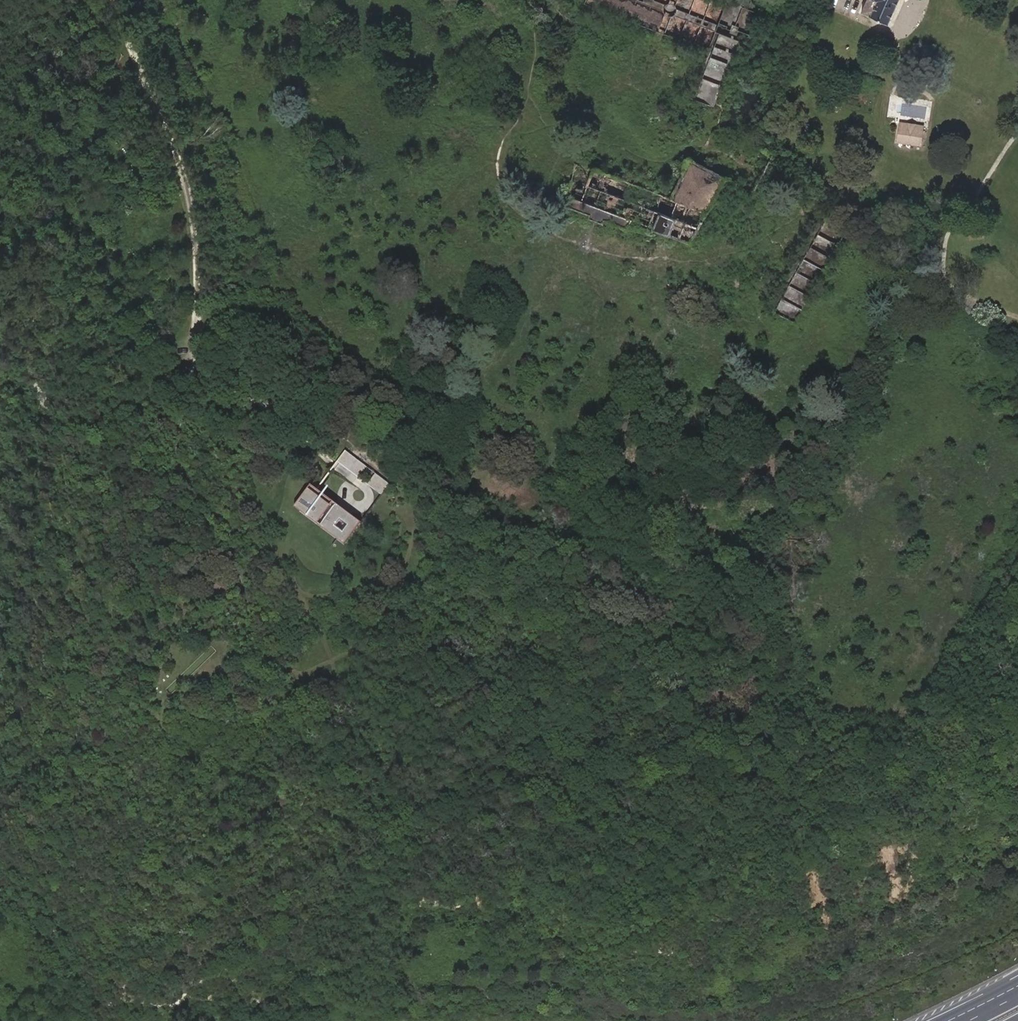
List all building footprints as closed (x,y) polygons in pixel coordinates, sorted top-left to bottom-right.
[(723,4),(712,0),(586,0),(585,4),(706,50),(723,4)] [(723,4),(706,50),(687,98),(716,109),(742,42),(748,44),(763,5),(749,0),(725,0),(723,4)] [(899,0),(867,0),(861,13),(887,25),(899,0)] [(923,125),(900,122),(898,142),(921,145),(923,125)] [(690,243),(726,177),(702,165),(690,159),(671,198),(594,168),(593,170),(575,163),(570,197),(631,220),(629,225),(652,233),(654,229),(664,233),(690,243)] [(631,220),(570,197),(566,206),(589,215),(588,218),(603,224),(604,221),(627,230),(629,225),(631,220)] [(846,233),(824,221),(773,314),(794,326),(846,233)] [(359,478),(367,468),(345,451),(337,462),(359,478)] [(382,495),(390,485),(375,474),(367,485),(382,495)] [(344,545),(360,523),(316,490),(310,486),(294,508),(344,545)]
